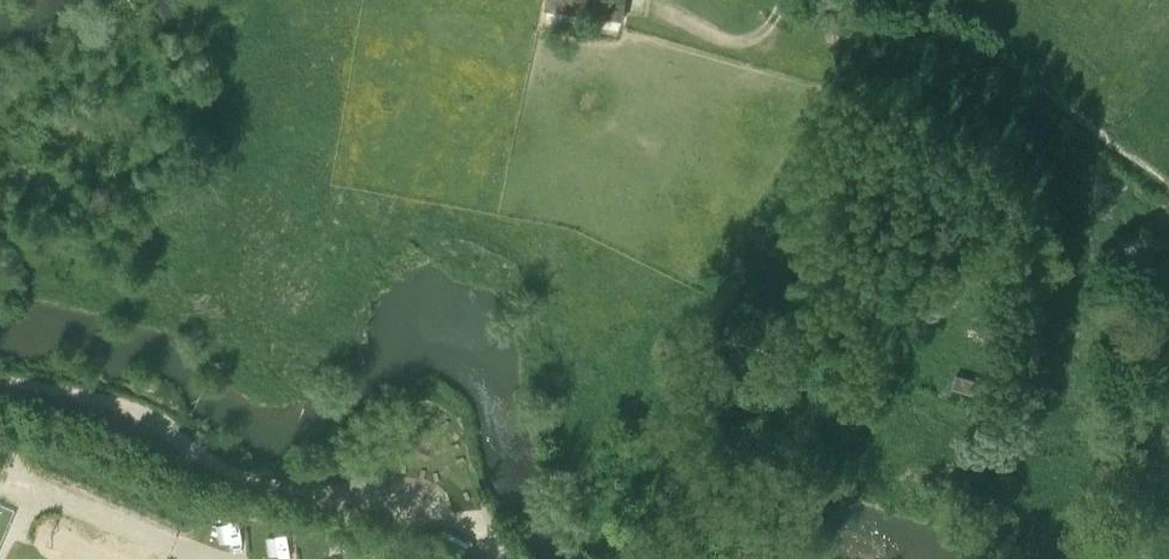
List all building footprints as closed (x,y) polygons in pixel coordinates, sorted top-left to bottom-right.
[(625,17),(627,0),(547,0),(545,11),(624,21),(625,17)]
